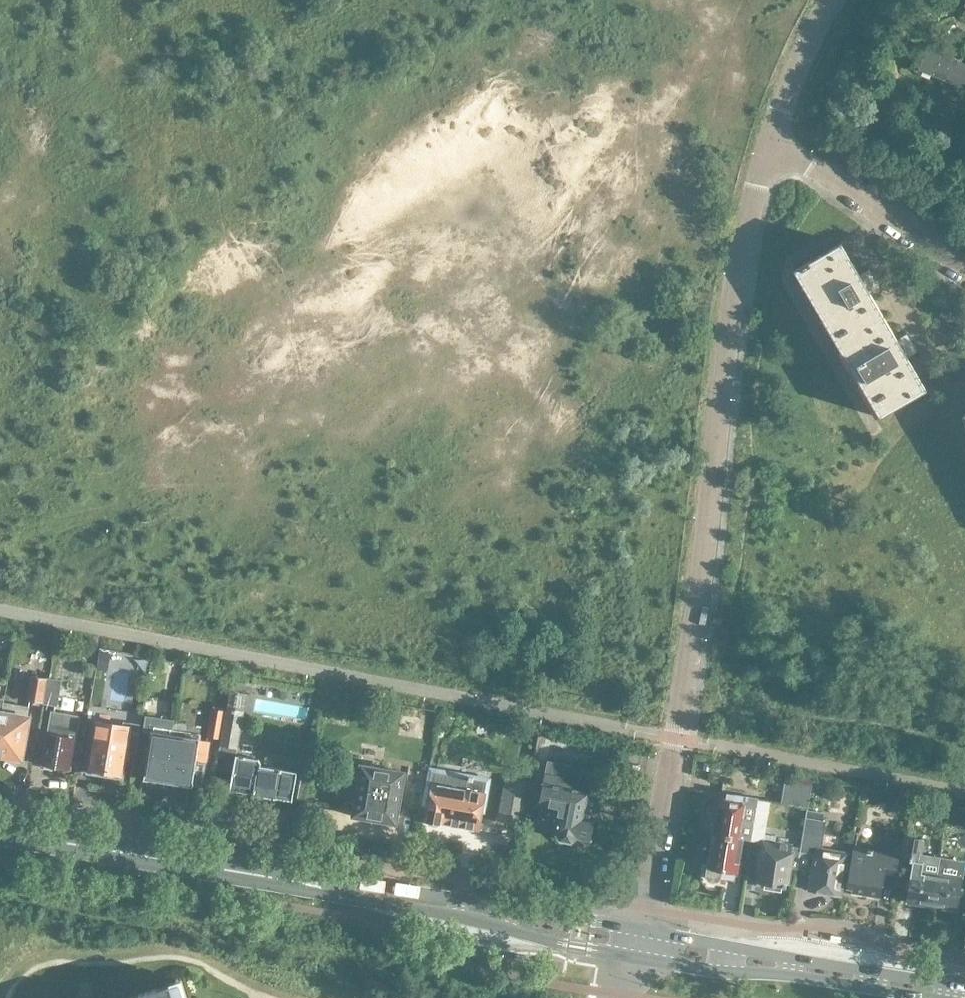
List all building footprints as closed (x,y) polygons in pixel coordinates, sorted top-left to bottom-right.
[(957,60),(958,59),(927,47),(918,69),(964,88),(964,63),(957,60)] [(926,389),(859,274),(841,242),(793,269),(879,416),(926,389)] [(110,653),(100,652),(97,667),(107,668),(110,653)] [(162,671),(164,659),(151,657),(149,669),(162,671)] [(193,672),(194,665),(183,664),(181,675),(187,676),(193,672)] [(40,702),(45,677),(31,675),(27,700),(40,702)] [(62,679),(45,677),(40,702),(58,705),(62,679)] [(4,703),(0,725),(0,755),(22,759),(29,717),(30,708),(4,703)] [(224,710),(212,708),(207,736),(220,738),(224,710)] [(79,715),(63,712),(52,710),(42,765),(70,770),(79,715)] [(144,779),(163,782),(173,721),(147,717),(145,730),(152,731),(144,779)] [(173,721),(163,782),(193,786),(193,785),(202,786),(205,761),(206,761),(210,741),(200,739),(202,725),(173,721)] [(238,747),(242,725),(227,722),(223,745),(238,747)] [(128,752),(136,753),(140,730),(128,728),(126,741),(105,737),(107,724),(96,723),(89,770),(124,776),(128,752)] [(292,801),(297,771),(261,765),(261,763),(259,759),(236,755),(230,790),(233,791),(233,792),(243,794),(243,792),(258,795),(258,798),(271,800),(271,797),(292,801)] [(590,839),(594,821),(598,822),(603,799),(587,796),(588,791),(584,790),(589,769),(548,762),(543,785),(544,785),(541,802),(560,806),(554,833),(560,839),(571,841),(576,837),(590,839)] [(309,766),(303,765),(297,799),(303,800),(309,766)] [(352,816),(396,823),(404,773),(360,766),(358,782),(353,781),(350,798),(355,799),(352,816)] [(436,778),(428,776),(423,804),(429,805),(426,820),(479,829),(488,781),(474,778),(474,777),(470,776),(470,777),(437,771),(436,778)] [(809,777),(786,773),(784,785),(781,802),(807,807),(813,777),(809,777)] [(520,825),(528,781),(505,777),(497,821),(520,825)] [(711,831),(714,834),(738,837),(743,838),(750,839),(757,799),(721,793),(716,820),(711,823),(710,825),(710,827),(710,829),(710,830),(711,831)] [(757,799),(750,839),(763,841),(757,878),(785,882),(787,867),(797,868),(801,847),(792,846),(792,843),(775,841),(776,835),(765,833),(770,800),(758,798),(758,799),(757,799)] [(805,818),(801,847),(797,868),(812,871),(810,886),(841,892),(848,852),(822,848),(826,820),(823,819),(824,811),(807,809),(806,816),(805,818)] [(743,838),(738,837),(714,834),(707,871),(707,875),(708,876),(709,877),(711,879),(713,879),(714,879),(716,879),(718,878),(720,876),(721,871),(738,873),(743,838)] [(933,905),(937,875),(920,872),(922,862),(920,861),(923,838),(905,835),(900,865),(913,867),(908,901),(933,905)] [(896,873),(900,842),(887,840),(884,851),(855,846),(848,886),(852,887),(851,891),(879,895),(883,870),(896,873)] [(952,878),(937,875),(933,905),(958,910),(964,868),(954,866),(952,878)] [(185,970),(93,997),(193,997),(185,970)]
